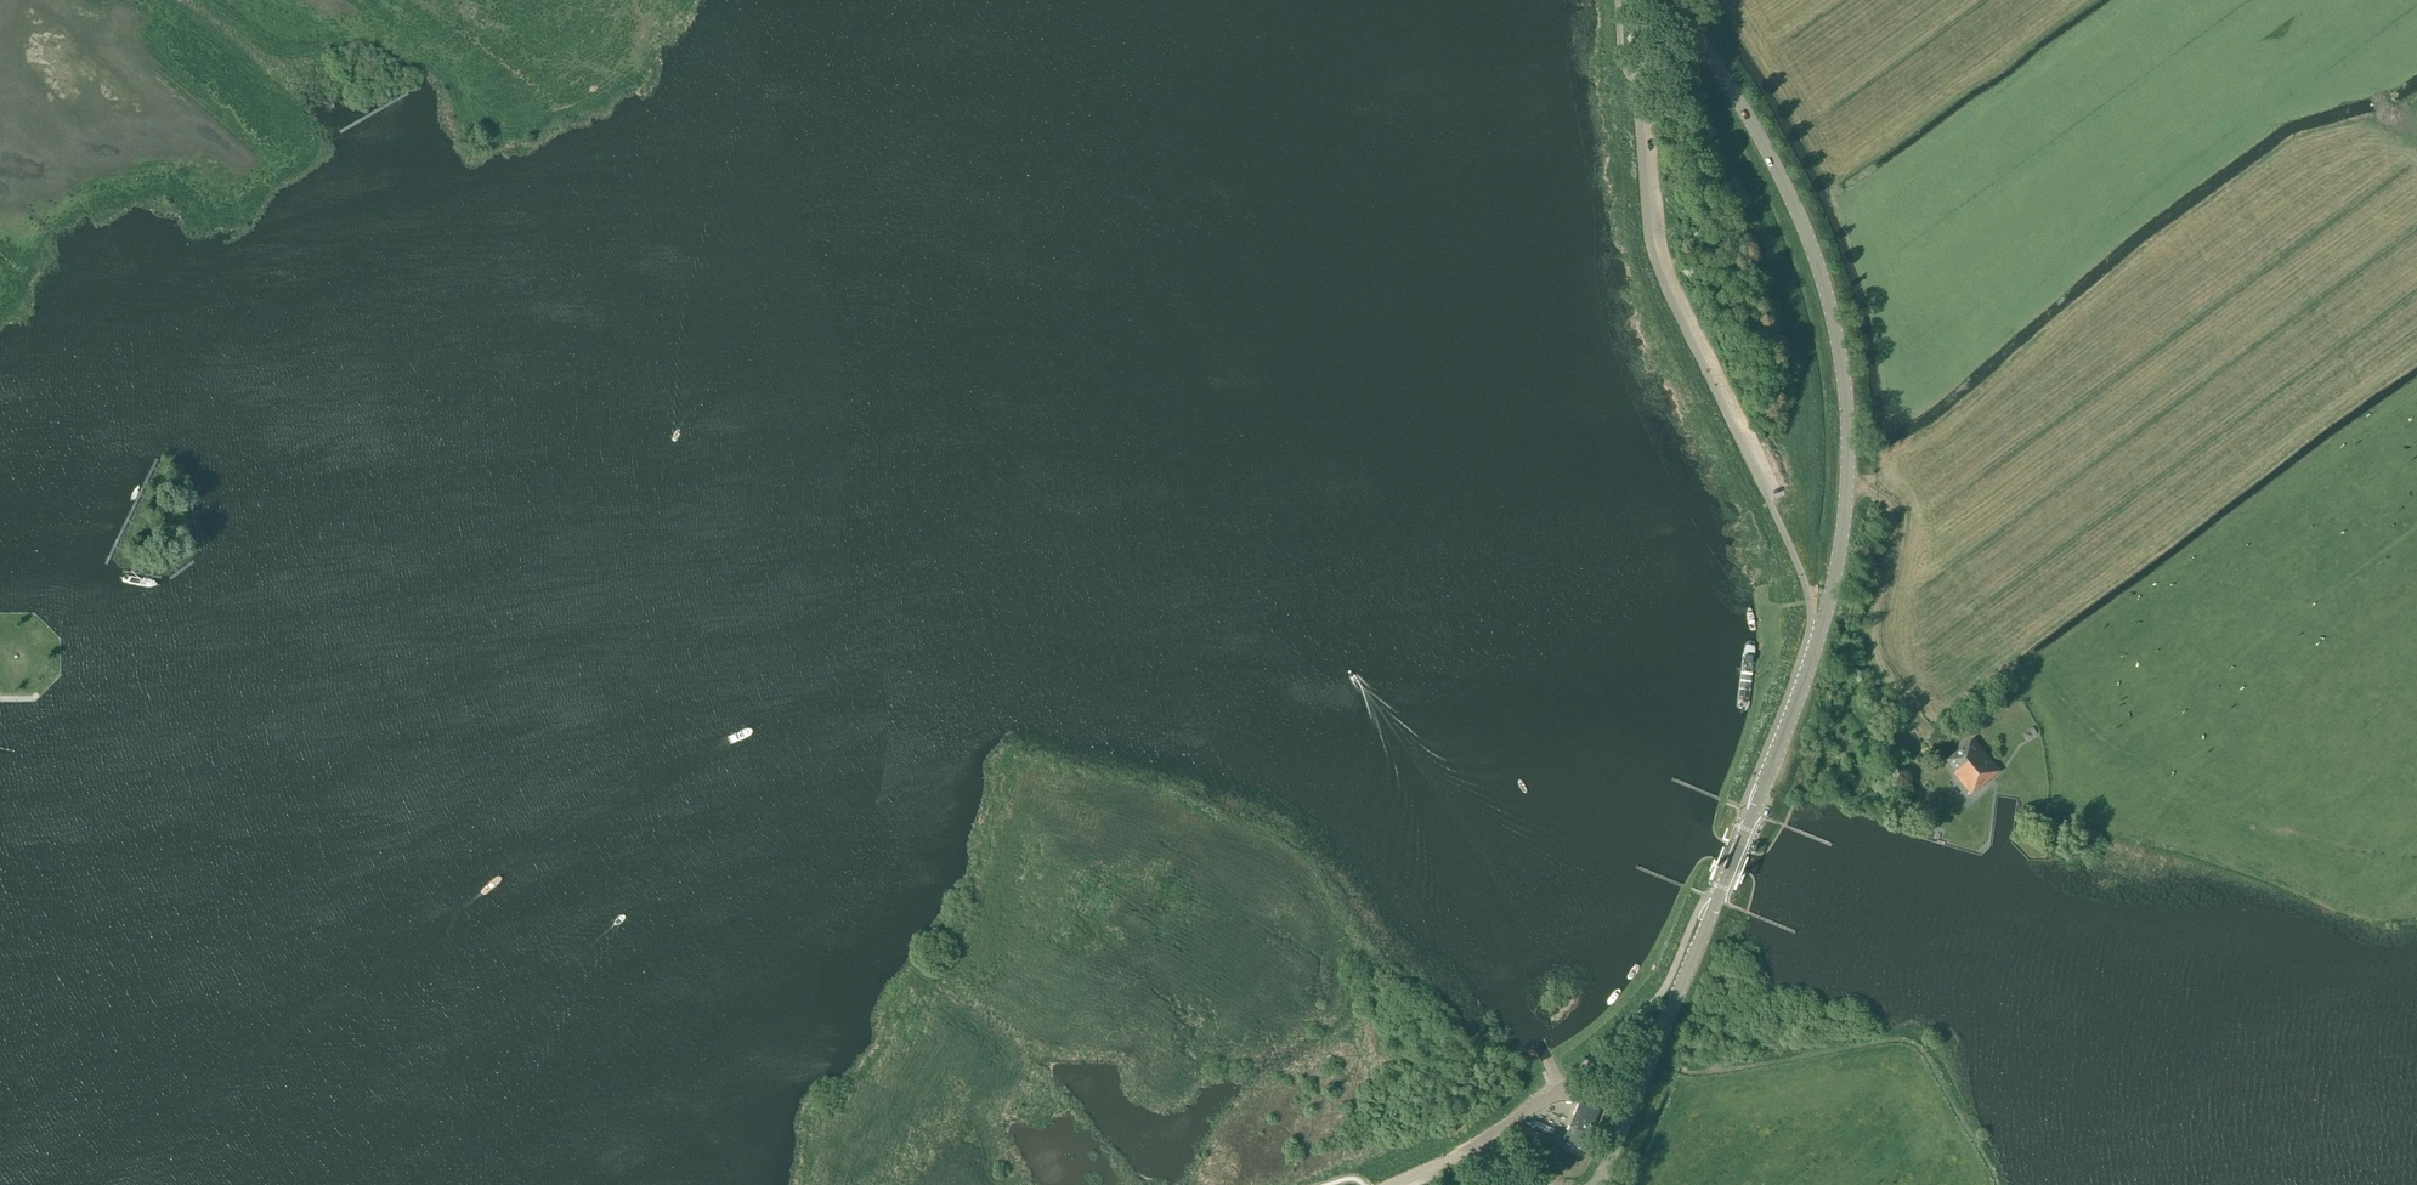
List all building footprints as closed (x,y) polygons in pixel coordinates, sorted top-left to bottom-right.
[(2038,734),(2034,727),(2023,734),(2026,740),(2032,737),(2033,737),(2038,734)] [(1979,790),(2001,772),(1973,739),(1946,760),(1956,771),(1953,773),(1971,795),(1978,788),(1979,790)] [(1757,846),(1759,840),(1753,837),(1750,843),(1757,846)] [(1572,1125),(1589,1132),(1598,1111),(1580,1104),(1572,1125)] [(1551,1137),(1520,1125),(1517,1134),(1548,1146),(1551,1137)]
